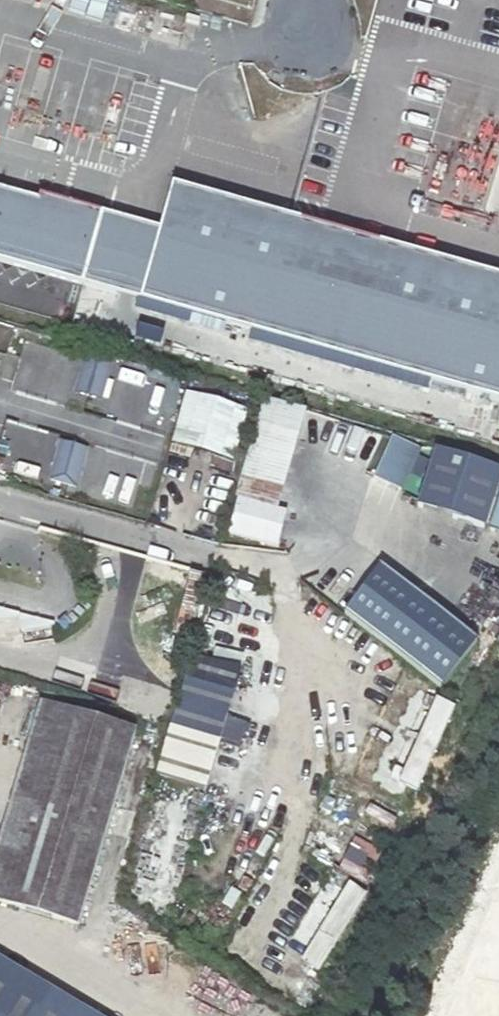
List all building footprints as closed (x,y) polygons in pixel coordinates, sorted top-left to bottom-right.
[(168,181),(155,229),(136,296),(498,397),(498,273),(168,181)] [(0,186),(0,258),(77,280),(96,212),(0,186)] [(155,229),(96,212),(77,280),(136,296),(155,229)] [(112,361),(85,353),(74,392),(101,400),(112,361)] [(154,409),(161,386),(136,378),(129,402),(154,409)] [(252,413),(190,395),(176,446),(238,465),(252,413)] [(269,400),(243,501),(284,511),(311,413),(298,409),(269,400)] [(424,451),(394,437),(376,478),(405,492),(424,451)] [(87,450),(60,443),(49,482),(76,489),(87,450)] [(433,447),(414,504),(483,526),(498,476),(498,468),(433,447)] [(487,526),(498,530),(498,488),(487,526)] [(243,501),(241,500),(231,535),(280,548),(289,513),(284,511),(243,501)] [(231,594),(213,654),(227,659),(230,650),(240,653),(249,623),(238,620),(244,598),(231,594)] [(394,788),(449,704),(377,646),(373,648),(352,629),(344,636),(320,671),(342,686),(330,712),(325,709),(314,729),(307,725),(293,754),(298,757),(327,773),(384,804),(393,787),(394,788)] [(180,675),(154,772),(204,786),(230,688),(180,675)] [(123,762),(132,727),(60,705),(48,741),(71,748),(123,762)] [(100,843),(123,762),(71,748),(48,741),(42,762),(3,897),(78,920),(100,843)] [(0,958),(0,1015),(98,1015),(17,968),(0,958)]
